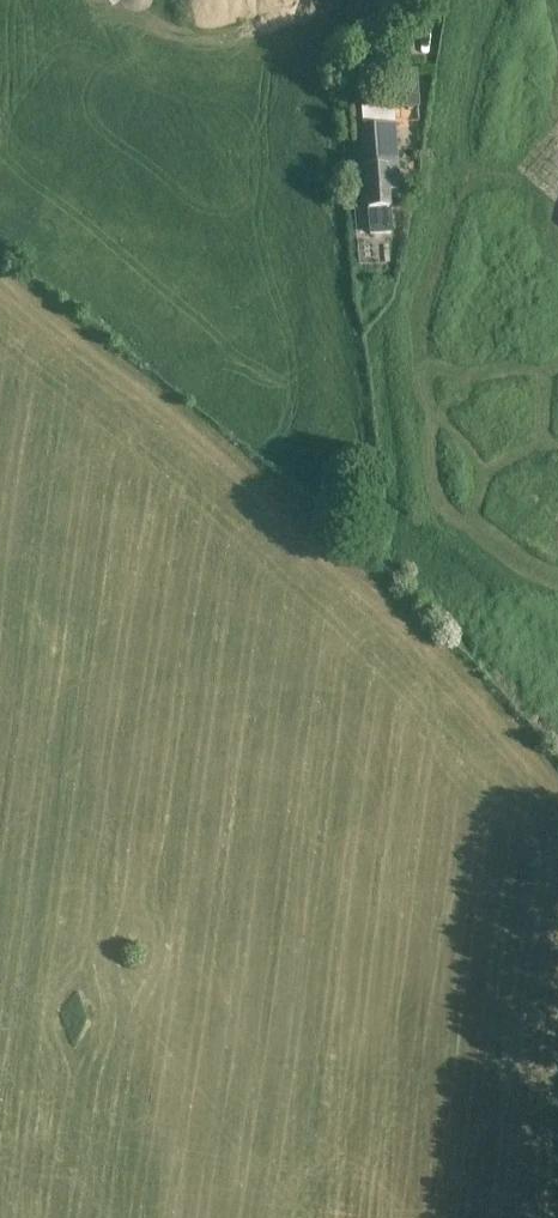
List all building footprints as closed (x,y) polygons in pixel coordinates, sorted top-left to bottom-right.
[(402,106),(418,105),(416,70),(400,71),(402,106)] [(370,235),(391,233),(387,191),(398,190),(393,123),(362,126),(368,210),(370,235)]
